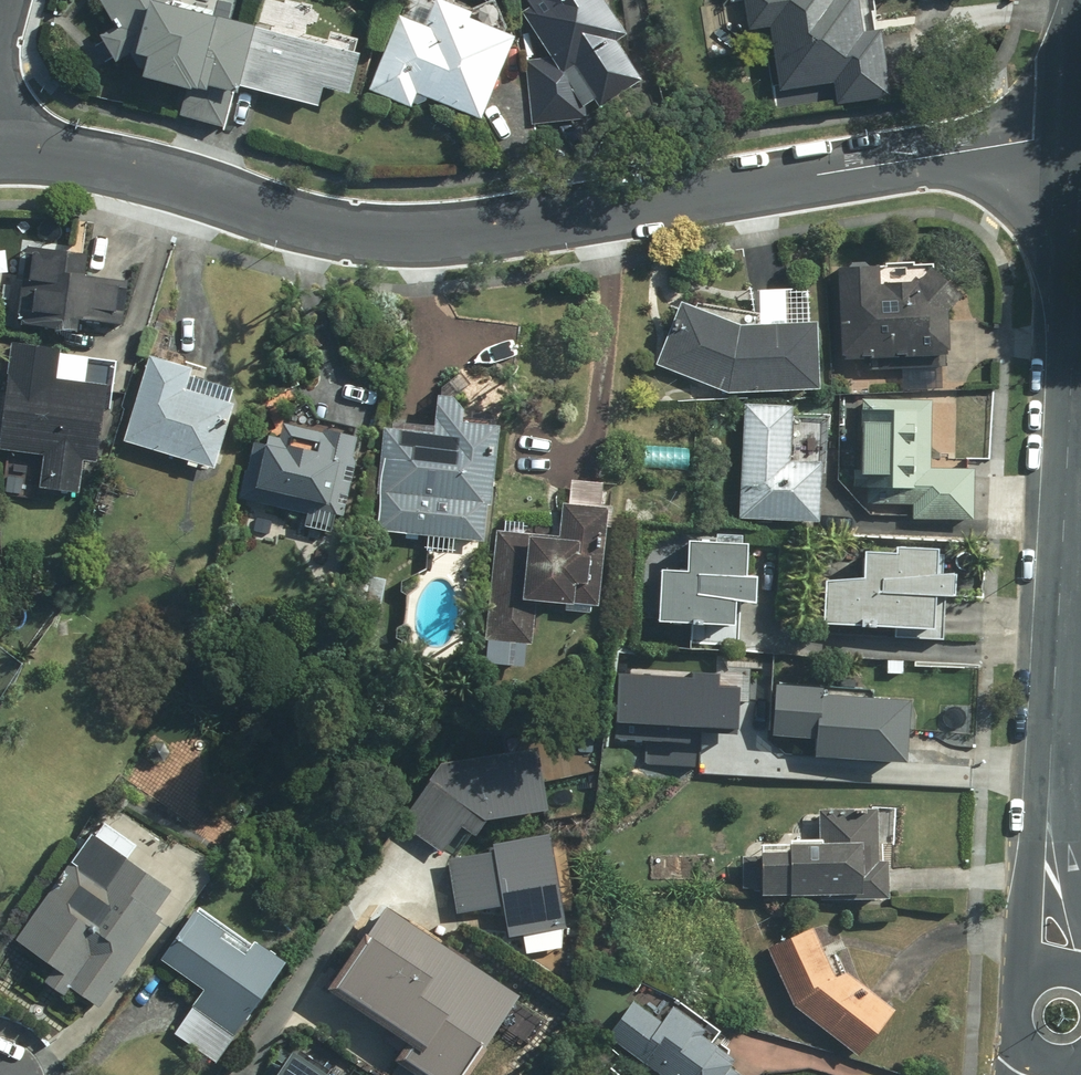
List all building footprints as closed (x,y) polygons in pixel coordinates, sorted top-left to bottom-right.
[(161,47),(154,67),(253,88),(253,84),(327,99),(331,80),(364,87),(373,47),(266,23),(267,19),(192,3),(190,0),(111,0),(125,21),(107,32),(123,57),(138,51),(142,58),(148,47),(161,47)] [(480,10),(482,6),(467,0),(441,0),(432,21),(408,11),(376,88),(416,104),(424,85),(491,112),(526,29),(480,10)] [(531,57),(537,121),(593,116),(589,103),(606,94),(614,100),(652,74),(625,34),(636,27),(618,0),(527,0),(564,54),(531,57)] [(870,0),(754,0),(758,28),(777,25),(786,84),(845,75),(848,96),(901,88),(891,24),(874,26),(870,0)] [(130,322),(136,275),(96,270),(99,250),(35,241),(25,314),(89,323),(90,316),(130,322)] [(944,260),(926,275),(887,277),(886,258),(847,260),(851,352),(958,347),(956,300),(970,288),(944,260)] [(831,311),(752,318),(689,294),(663,359),(737,389),(837,378),(831,311)] [(69,344),(19,338),(5,446),(52,452),(48,484),(88,489),(92,452),(108,453),(117,381),(65,374),(69,344)] [(200,362),(160,349),(132,439),(219,466),(241,397),(194,383),(200,362)] [(489,537),(493,501),(503,502),(511,418),(465,413),(467,391),(448,389),(444,427),(395,423),(384,527),(489,537)] [(982,512),(981,466),(936,466),(935,396),(868,396),(868,499),(919,498),(919,512),(982,512)] [(832,514),(834,454),(800,452),(803,402),(751,400),(747,510),(832,514)] [(366,458),(360,456),(366,429),(334,421),(332,427),(294,419),(289,444),(260,437),(247,496),(342,517),(345,506),(355,508),(366,458)] [(539,640),(544,592),(607,600),(618,502),(573,497),(568,533),(504,525),(491,634),(539,640)] [(749,617),(749,589),(770,589),(770,565),(761,565),(762,536),(700,535),(699,565),(670,564),(670,616),(749,617)] [(945,621),(947,590),(965,587),(965,566),(948,567),(949,542),(908,540),(908,546),(877,545),(876,575),(837,573),(834,615),(945,621)] [(616,675),(613,742),(643,743),(642,767),(701,770),(702,730),(736,731),(737,690),(716,689),(717,672),(693,671),(693,678),(616,675)] [(920,693),(836,688),(836,682),(789,679),(786,728),(831,731),(829,749),(916,755),(920,693)] [(453,846),(474,819),(488,827),(497,812),(554,803),(545,744),(450,759),(410,814),(453,846)] [(750,854),(751,890),(899,886),(898,856),(890,857),(888,806),(827,807),(828,836),(800,836),(801,844),(772,845),(772,854),(750,854)] [(63,960),(51,978),(70,991),(78,980),(107,1001),(172,912),(164,906),(182,883),(138,851),(144,843),(110,818),(24,937),(63,960)] [(506,844),(461,851),(469,906),(515,899),(520,930),(580,921),(564,823),(504,832),(506,844)] [(400,899),(347,979),(425,1031),(396,1074),(475,1074),(534,987),(400,899)] [(171,953),(215,984),(183,1029),(224,1059),(298,956),(267,933),(260,943),(206,904),(171,953)] [(856,969),(846,973),(821,923),(774,946),(802,1003),(868,1050),(902,1002),(856,969)] [(641,997),(615,1034),(675,1074),(756,1074),(742,1066),(748,1056),(729,1045),(732,1039),(714,1028),(718,1021),(680,1001),(671,1017),(641,997)] [(307,1044),(286,1074),(341,1074),(345,1069),(307,1044)]
